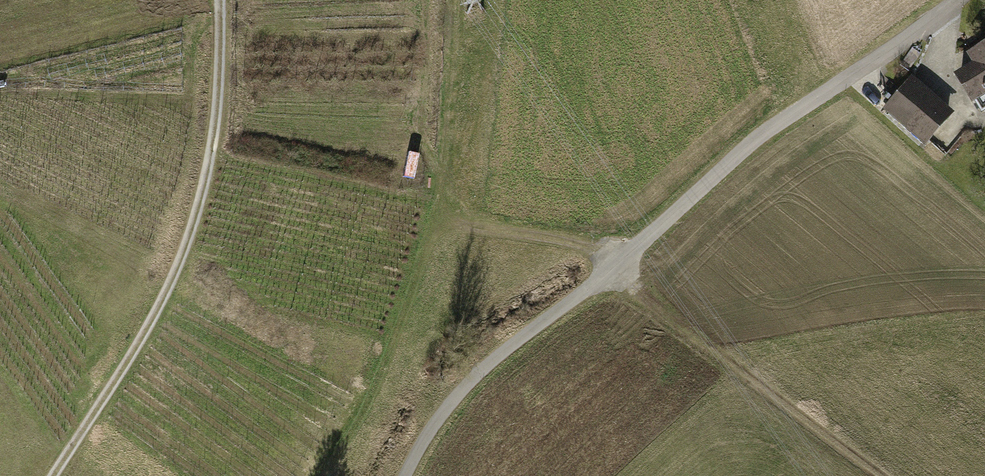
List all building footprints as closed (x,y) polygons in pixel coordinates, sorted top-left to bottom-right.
[(979,40),(984,48),(957,64),(982,106),(984,104),(984,36),(979,40)] [(953,103),(912,73),(884,112),(924,142),(953,103)]
